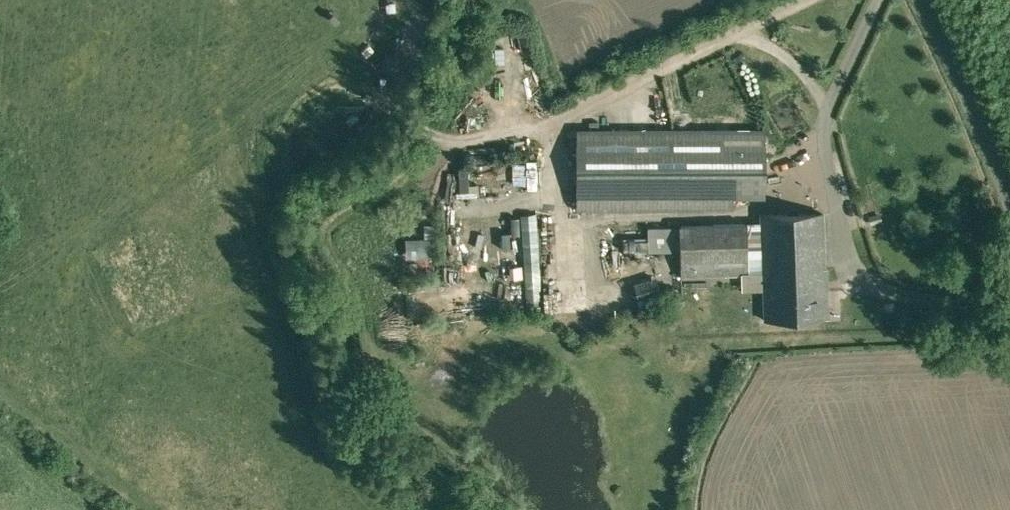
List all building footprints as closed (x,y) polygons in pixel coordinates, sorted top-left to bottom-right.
[(514,43),(527,43),(526,30),(514,30),(514,43)] [(764,130),(578,131),(578,209),(733,208),(732,196),(764,196),(764,130)] [(516,160),(479,161),(480,184),(517,182),(516,160)] [(460,196),(470,196),(469,185),(468,168),(458,169),(459,192),(460,196)] [(760,215),(761,225),(746,225),(680,227),(680,252),(680,273),(681,276),(748,274),(763,273),(764,320),(827,318),(823,213),(760,215)] [(538,236),(539,217),(517,217),(516,236),(538,236)] [(434,224),(424,224),(424,237),(435,237),(434,224)] [(680,252),(680,227),(648,227),(648,240),(648,252),(680,252)] [(435,238),(411,238),(411,257),(436,257),(435,238)] [(462,248),(464,263),(479,262),(477,246),(462,248)]
